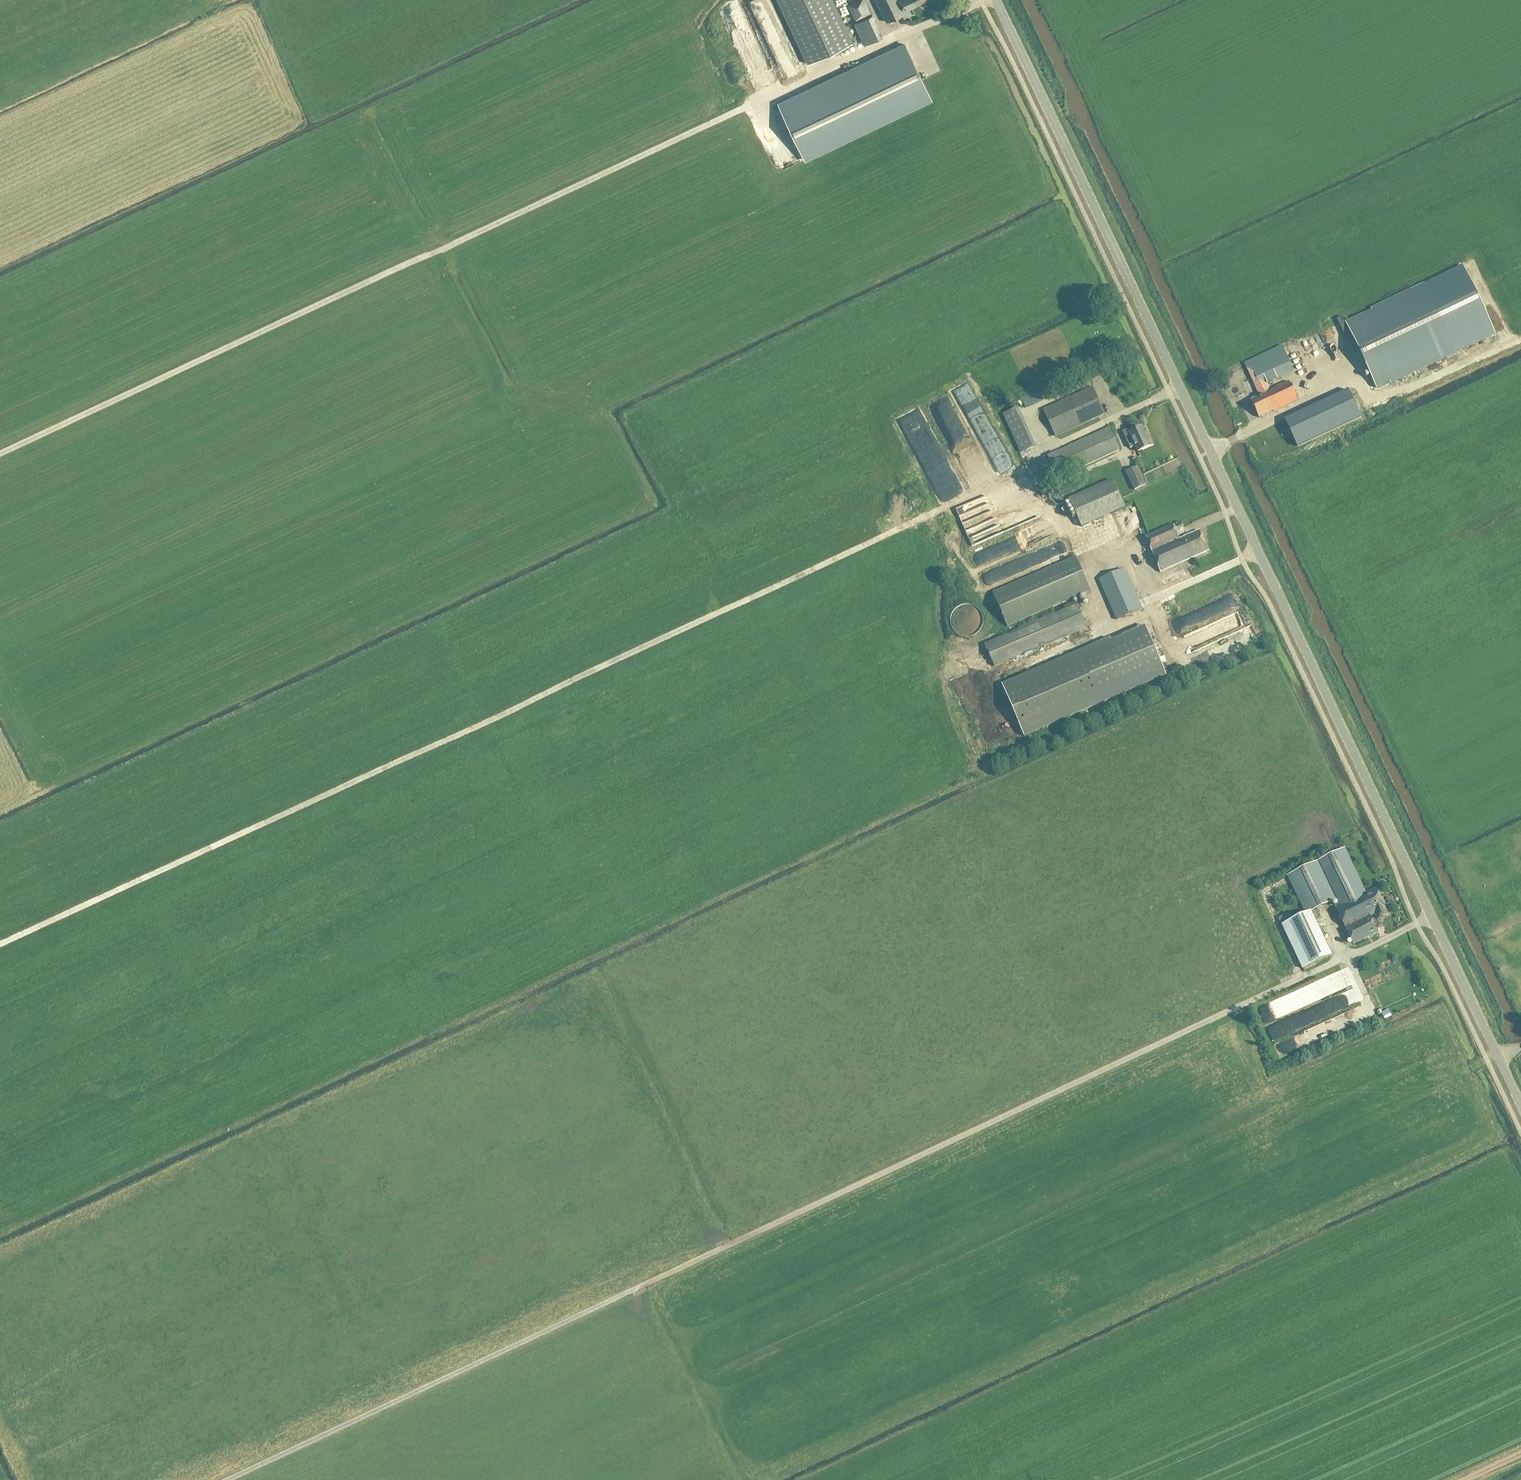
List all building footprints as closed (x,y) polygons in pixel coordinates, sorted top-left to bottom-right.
[(852,42),(832,0),(777,0),(807,63),(852,42)] [(879,42),(867,18),(870,16),(862,0),(860,0),(844,7),(864,49),(879,42)] [(926,1),(926,0),(875,0),(886,22),(905,13),(902,8),(908,5),(910,9),(926,1)] [(904,45),(778,105),(804,160),(930,99),(904,45)] [(1376,388),(1454,351),(1423,286),(1345,323),(1376,388)] [(1273,412),(1297,401),(1288,382),(1268,391),(1265,384),(1288,373),(1287,370),(1292,368),(1282,346),(1244,364),(1255,388),(1256,388),(1260,396),(1250,401),(1258,418),(1272,411),(1273,412)] [(1092,388),(1043,410),(1055,437),(1104,414),(1092,388)] [(965,408),(969,414),(976,410),(972,404),(965,408)] [(1312,405),(1285,418),(1286,420),(1298,445),(1325,432),(1312,405)] [(1019,428),(1027,422),(1023,416),(1015,422),(1019,428)] [(1142,427),(1130,432),(1129,429),(1123,432),(1130,449),(1135,446),(1138,452),(1153,445),(1148,436),(1146,437),(1142,427)] [(1043,485),(1120,450),(1110,428),(1033,463),(1043,485)] [(1138,467),(1125,472),(1134,491),(1146,486),(1138,467)] [(1156,469),(1143,475),(1148,485),(1161,479),(1156,469)] [(1113,481),(1069,500),(1081,527),(1125,508),(1113,481)] [(974,503),(947,515),(963,552),(990,540),(974,503)] [(1026,530),(1031,543),(1051,534),(1046,522),(1026,530)] [(1160,573),(1207,551),(1198,531),(1178,540),(1172,524),(1145,537),(1160,573)] [(1024,539),(973,556),(976,565),(1027,548),(1024,539)] [(1007,627),(1089,590),(1074,556),(991,592),(1007,627)] [(976,576),(982,588),(1014,574),(1009,561),(976,576)] [(1117,620),(1141,610),(1123,569),(1099,580),(1117,620)] [(1168,621),(1173,633),(1216,615),(1216,616),(1238,607),(1233,594),(1168,621)] [(994,667),(1087,627),(1077,605),(985,645),(994,667)] [(1197,649),(1246,626),(1240,612),(1190,635),(1197,649)] [(1024,737),(1117,697),(1167,676),(1145,626),(1111,641),(1110,638),(1002,685),(1024,737)] [(1385,909),(1376,889),(1365,893),(1343,848),(1317,861),(1339,906),(1335,908),(1353,945),(1378,933),(1370,916),(1374,914),(1376,919),(1388,914),(1385,909)] [(1331,956),(1311,912),(1335,900),(1317,862),(1287,876),(1305,914),(1294,920),(1291,913),(1278,919),(1302,969),(1331,956)] [(1380,980),(1365,986),(1367,990),(1382,984),(1380,980)] [(1276,1003),(1256,1010),(1262,1026),(1283,1019),(1276,1003)] [(1268,1031),(1280,1058),(1309,1046),(1307,1041),(1315,1038),(1311,1030),(1316,1027),(1311,1014),(1268,1031)]
